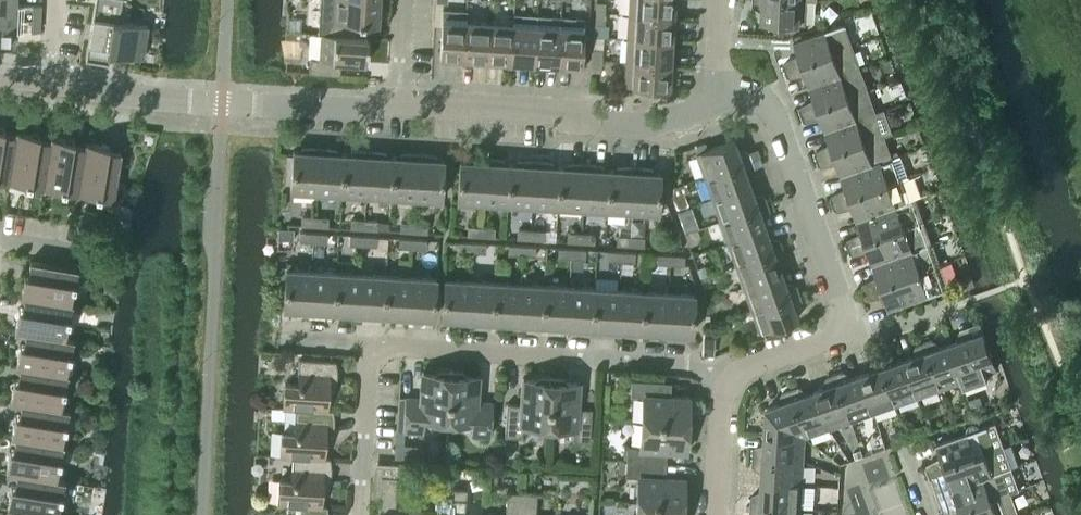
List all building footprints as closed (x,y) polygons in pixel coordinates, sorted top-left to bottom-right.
[(40,17),(41,4),(16,2),(16,0),(0,0),(0,15),(40,17)] [(123,0),(95,0),(86,58),(109,62),(109,61),(108,60),(109,52),(143,57),(148,24),(120,20),(123,0)] [(322,33),(353,35),(354,22),(379,23),(380,0),(334,0),(332,19),(323,18),(322,33)] [(629,14),(673,16),(674,0),(630,0),(629,14)] [(753,4),(763,4),(762,20),(775,21),(775,31),(792,32),(800,27),(800,23),(805,23),(807,0),(753,0),(753,4)] [(597,1),(596,12),(605,12),(606,1),(597,1)] [(440,56),(464,57),(466,21),(467,10),(443,8),(440,56)] [(605,12),(596,12),(596,23),(605,23),(605,12)] [(511,60),(534,62),(537,14),(514,13),(513,24),(511,60)] [(534,62),(558,63),(561,16),(537,14),(534,62)] [(629,14),(628,37),(672,40),(673,16),(629,14)] [(0,15),(0,42),(14,43),(15,28),(39,30),(40,17),(0,15)] [(561,16),(558,63),(582,65),(585,17),(561,16)] [(464,57),(488,59),(490,22),(466,21),(464,57)] [(488,59),(511,60),(513,24),(490,22),(488,59)] [(802,64),(853,46),(845,22),(794,40),(800,59),(802,64)] [(353,35),(322,33),(320,58),(310,57),(309,72),(341,74),(341,60),(366,62),(368,36),(353,35)] [(628,37),(626,60),(670,63),(672,40),(628,37)] [(800,59),(791,62),(795,73),(804,69),(810,86),(861,68),(853,46),(802,64),(800,59)] [(594,48),(593,59),(602,59),(603,48),(594,48)] [(602,59),(593,59),(593,70),(602,70),(602,59)] [(670,63),(626,60),(625,85),(669,87),(670,63)] [(788,76),(795,73),(791,62),(784,64),(788,76)] [(818,108),(869,90),(861,68),(810,86),(816,104),(818,108)] [(816,104),(807,106),(811,117),(820,113),(826,131),(877,113),(869,90),(818,108),(816,104)] [(804,120),(811,117),(807,106),(799,108),(804,120)] [(834,153),(885,135),(894,131),(886,109),(877,113),(826,131),(832,148),(834,153)] [(9,180),(16,133),(5,131),(5,127),(0,126),(0,179),(9,180)] [(26,183),(43,186),(51,139),(50,138),(39,137),(40,133),(16,129),(16,133),(9,180),(9,181),(10,179),(26,182),(26,183)] [(61,189),(78,192),(86,144),(85,144),(74,142),(75,138),(51,135),(50,138),(51,139),(43,186),(44,186),(44,185),(61,188),(61,189)] [(823,150),(827,161),(835,157),(841,175),(892,157),(885,135),(834,153),(832,148),(823,150)] [(696,151),(704,174),(752,158),(749,150),(740,153),(734,138),(710,146),(697,151),(696,151)] [(86,144),(78,192),(79,192),(79,191),(96,193),(96,195),(114,198),(122,150),(109,148),(110,144),(86,140),(85,144),(86,144)] [(707,140),(694,144),(697,151),(710,146),(707,140)] [(291,188),(317,190),(320,146),(302,146),(302,150),(294,149),(291,188)] [(317,190),(342,191),(344,152),(337,152),(337,148),(320,146),(317,190)] [(342,191),(367,193),(369,148),(351,149),(351,153),(344,152),(342,191)] [(367,193),(391,194),(394,155),(387,155),(387,151),(369,148),(367,193)] [(819,165),(827,161),(823,150),(815,152),(819,165)] [(391,194),(416,196),(419,151),(401,152),(401,156),(394,155),(391,194)] [(419,151),(416,196),(442,197),(444,158),(436,158),(437,154),(419,151)] [(849,197),(900,179),(910,176),(902,153),(892,157),(841,175),(848,193),(849,197)] [(458,198),(484,200),(487,155),(469,156),(468,160),(460,159),(458,198)] [(484,200),(509,201),(511,162),(504,162),(504,158),(487,155),(484,200)] [(509,201),(533,203),(536,158),(518,159),(518,163),(511,162),(509,201)] [(533,203),(558,204),(561,165),(554,165),(554,161),(536,158),(533,203)] [(704,174),(712,196),(750,183),(745,169),(755,166),(752,158),(704,174)] [(558,204),(584,206),(586,161),(568,162),(568,166),(561,165),(558,204)] [(584,206),(608,207),(611,168),(604,168),(604,164),(586,161),(584,206)] [(608,207),(633,209),(636,164),(618,165),(618,169),(611,168),(608,207)] [(636,164),(633,209),(659,210),(660,189),(661,171),(653,171),(653,167),(636,164)] [(857,219),(908,201),(917,198),(910,176),(900,179),(849,197),(848,193),(839,195),(842,205),(851,201),(857,219)] [(690,189),(686,180),(673,185),(672,195),(676,207),(688,203),(684,191),(690,189)] [(712,196),(720,219),(768,202),(765,194),(755,197),(750,183),(712,196)] [(835,209),(842,205),(839,195),(831,197),(835,209)] [(865,241),(916,223),(925,220),(917,198),(908,201),(857,219),(863,237),(865,241)] [(720,219),(728,241),(766,227),(761,213),(770,210),(768,202),(720,219)] [(699,225),(692,203),(677,209),(685,230),(699,225)] [(301,224),(315,224),(316,215),(302,214),(301,224)] [(316,215),(315,224),(329,225),(329,216),(316,215)] [(351,227),(364,227),(365,218),(351,217),(351,227)] [(365,218),(364,227),(378,228),(379,219),(365,218)] [(400,230),(414,230),(414,221),(401,220),(400,230)] [(867,246),(873,263),(933,242),(925,220),(916,223),(865,241),(863,237),(854,239),(858,250),(867,246)] [(414,221),(414,230),(428,231),(428,222),(414,221)] [(468,234),(482,234),(482,225),(468,224),(468,234)] [(482,225),(482,234),(495,235),(496,226),(482,225)] [(517,237),(531,237),(532,228),(518,227),(517,237)] [(700,234),(698,227),(684,231),(689,243),(696,242),(700,234)] [(728,241),(736,263),(783,246),(780,238),(771,241),(766,227),(728,241)] [(532,228),(531,237),(556,239),(556,229),(532,228)] [(567,240),(581,240),(582,231),(568,230),(567,240)] [(300,240),(314,241),(314,231),(300,231),(300,240)] [(314,231),(314,241),(327,242),(328,232),(314,231)] [(582,231),(581,240),(595,241),(596,232),(582,231)] [(617,243),(631,243),(631,234),(617,233),(617,243)] [(349,243),(363,244),(364,234),(350,234),(349,243)] [(364,234),(363,244),(377,245),(378,235),(364,234)] [(631,234),(631,243),(645,244),(645,235),(631,234)] [(399,246),(413,247),(413,237),(399,237),(399,246)] [(413,237),(413,247),(426,248),(427,238),(413,237)] [(851,253),(858,250),(854,239),(846,241),(851,253)] [(458,250),(472,251),(473,241),(459,240),(458,250)] [(473,241),(472,251),(486,252),(486,242),(473,241)] [(873,263),(879,281),(881,285),(941,264),(933,242),(873,263)] [(508,253),(522,254),(522,244),(508,243),(508,253)] [(522,244),(522,254),(535,255),(536,245),(522,244)] [(558,256),(572,257),(572,247),(558,246),(558,256)] [(736,263),(743,285),(781,272),(776,258),(786,254),(783,246),(736,263)] [(572,247),(572,257),(571,267),(582,267),(583,258),(586,258),(586,248),(572,247)] [(597,258),(621,260),(622,250),(597,249),(597,258)] [(622,250),(621,260),(635,261),(636,251),(622,250)] [(657,262),(671,263),(671,253),(657,253),(657,262)] [(671,253),(671,263),(685,264),(685,254),(671,253)] [(21,295),(25,296),(25,295),(72,303),(72,302),(71,302),(74,285),(75,286),(78,267),(31,259),(28,272),(25,272),(21,295)] [(704,264),(697,266),(700,275),(707,273),(704,264)] [(870,283),(874,294),(882,290),(889,309),(949,288),(941,264),(881,285),(879,281),(870,283)] [(291,311),(309,314),(312,269),(286,268),(284,307),(292,307),(291,311)] [(327,309),(334,310),(337,271),(312,269),(309,314),(327,313),(327,309)] [(341,314),(359,317),(361,272),(337,271),(334,310),(341,310),(341,314)] [(377,313),(384,313),(386,274),(361,272),(359,317),(377,316),(377,313)] [(743,285),(751,307),(799,291),(796,282),(786,286),(781,272),(743,285)] [(390,317),(408,320),(411,275),(386,274),(384,313),(391,313),(390,317)] [(411,275),(408,320),(426,319),(426,316),(434,316),(437,277),(411,275)] [(450,320),(468,323),(470,279),(445,278),(442,317),(450,317),(450,320)] [(486,319),(493,320),(495,281),(470,279),(468,323),(485,323),(486,319)] [(499,323),(517,326),(520,282),(495,281),(493,320),(500,320),(499,323)] [(535,322),(542,323),(545,284),(520,282),(517,326),(535,326),(535,322)] [(866,297),(874,294),(870,283),(862,285),(866,297)] [(549,327),(567,329),(570,285),(545,284),(542,323),(550,323),(549,327)] [(585,325),(592,326),(595,287),(570,285),(567,329),(585,329),(585,325)] [(599,330),(617,333),(620,288),(595,287),(592,326),(599,326),(599,330)] [(635,328),(642,329),(644,290),(620,288),(617,333),(635,332),(635,328)] [(649,333),(666,336),(669,291),(644,290),(642,329),(649,329),(649,333)] [(669,291),(666,336),(684,335),(684,331),(692,332),(695,293),(669,291)] [(799,291),(751,307),(759,330),(764,329),(797,317),(792,302),(802,299),(799,291)] [(15,330),(26,332),(26,331),(74,339),(74,338),(66,337),(68,320),(69,320),(72,303),(25,295),(25,296),(23,307),(19,306),(15,330)] [(964,338),(950,343),(963,381),(962,381),(964,386),(988,378),(986,371),(996,368),(980,322),(961,328),(964,338)] [(16,366),(20,367),(20,366),(68,373),(67,372),(70,356),(71,356),(74,339),(26,331),(26,332),(24,343),(20,342),(16,366)] [(715,336),(704,335),(703,353),(714,354),(715,336)] [(932,338),(924,341),(941,389),(962,381),(963,381),(950,343),(936,348),(932,338)] [(920,354),(905,359),(919,396),(941,389),(924,341),(916,344),(920,354)] [(888,354),(880,357),(897,404),(919,396),(905,359),(891,364),(888,354)] [(875,369),(861,374),(874,412),(897,404),(880,357),(872,359),(875,369)] [(284,406),(297,407),(328,409),(328,408),(330,375),(336,375),(337,360),(300,358),(298,382),(285,381),(284,406)] [(11,401),(22,402),(22,401),(69,409),(69,408),(61,407),(64,390),(65,391),(68,373),(20,366),(20,367),(18,378),(15,377),(11,401)] [(423,417),(448,418),(451,369),(439,368),(434,373),(424,372),(424,370),(423,370),(421,397),(407,396),(405,429),(422,430),(423,417)] [(451,369),(448,418),(473,420),(472,433),(490,434),(492,401),(477,400),(479,373),(477,373),(477,375),(468,375),(463,369),(451,369)] [(843,370),(835,372),(852,420),(874,412),(861,374),(846,379),(843,370)] [(830,385),(816,390),(830,428),(852,420),(835,372),(827,375),(830,385)] [(523,423),(548,425),(551,375),(540,374),(534,379),(524,378),(525,376),(523,376),(522,403),(507,402),(505,435),(523,436),(523,423)] [(551,375),(548,425),(573,426),(572,439),(590,440),(592,407),(578,407),(579,380),(578,380),(578,381),(568,381),(563,375),(551,375)] [(644,395),(642,420),(692,424),(693,412),(688,406),(689,398),(691,398),(691,397),(664,395),(665,381),(632,379),(631,394),(644,395)] [(799,385),(791,388),(807,436),(830,428),(816,390),(802,395),(799,385)] [(767,407),(765,433),(805,436),(806,436),(807,436),(791,388),(782,391),(786,401),(767,407)] [(12,436),(16,437),(16,436),(64,444),(64,443),(63,443),(65,426),(66,426),(69,409),(22,401),(22,402),(20,413),(16,413),(12,436)] [(281,455),(294,455),(325,457),(325,456),(327,423),(333,424),(333,408),(328,408),(328,409),(297,407),(295,430),(282,429),(281,455)] [(628,445),(627,460),(660,462),(660,448),(687,450),(687,449),(686,449),(686,440),(691,435),(692,424),(642,420),(641,446),(628,445)] [(968,432),(936,443),(943,462),(944,466),(1004,445),(996,422),(980,427),(979,424),(975,422),(969,424),(967,428),(968,432)] [(754,448),(753,457),(804,460),(805,436),(765,433),(764,448),(754,448)] [(6,471),(17,473),(17,472),(65,480),(65,479),(57,477),(60,461),(61,461),(64,444),(16,436),(16,437),(14,448),(10,447),(6,471)] [(943,462),(934,464),(937,474),(946,470),(952,488),(1003,470),(1012,467),(1004,445),(944,466),(943,462)] [(863,454),(861,448),(853,451),(855,457),(863,454)] [(278,503),(291,504),(291,503),(322,505),(322,504),(324,471),(329,472),(330,456),(325,456),(325,457),(294,455),(292,478),(279,478),(278,503)] [(763,466),(762,481),(802,484),(804,460),(753,457),(753,465),(763,466)] [(639,476),(637,501),(687,504),(688,492),(683,487),(684,478),(686,479),(686,477),(659,476),(660,462),(627,460),(626,475),(639,476)] [(934,464),(926,466),(930,478),(937,474),(934,464)] [(1003,470),(952,488),(959,506),(960,510),(1011,492),(1019,489),(1012,467),(1003,470)] [(452,487),(453,471),(438,470),(436,511),(415,510),(415,514),(450,514),(452,487)] [(8,507),(12,508),(12,507),(59,514),(58,513),(61,497),(62,497),(65,480),(17,472),(17,473),(15,484),(12,483),(8,507)] [(415,510),(395,508),(397,475),(381,474),(379,514),(415,514),(415,510)] [(751,496),(750,504),(801,508),(802,484),(762,481),(761,496),(751,496)] [(486,514),(466,513),(467,488),(452,487),(450,514),(486,514)] [(522,491),(508,490),(506,514),(521,514),(522,491)] [(537,492),(522,491),(521,514),(536,514),(537,492)] [(949,508),(952,514),(961,514),(962,514),(1017,514),(1019,514),(1011,492),(960,510),(959,506),(949,508)] [(687,504),(637,501),(637,514),(687,514),(687,504)] [(327,504),(322,504),(322,505),(291,503),(291,504),(290,514),(327,514),(327,504)] [(760,514),(800,514),(801,508),(750,504),(750,513),(760,514)] [(59,514),(12,507),(12,508),(10,514),(59,514)]
